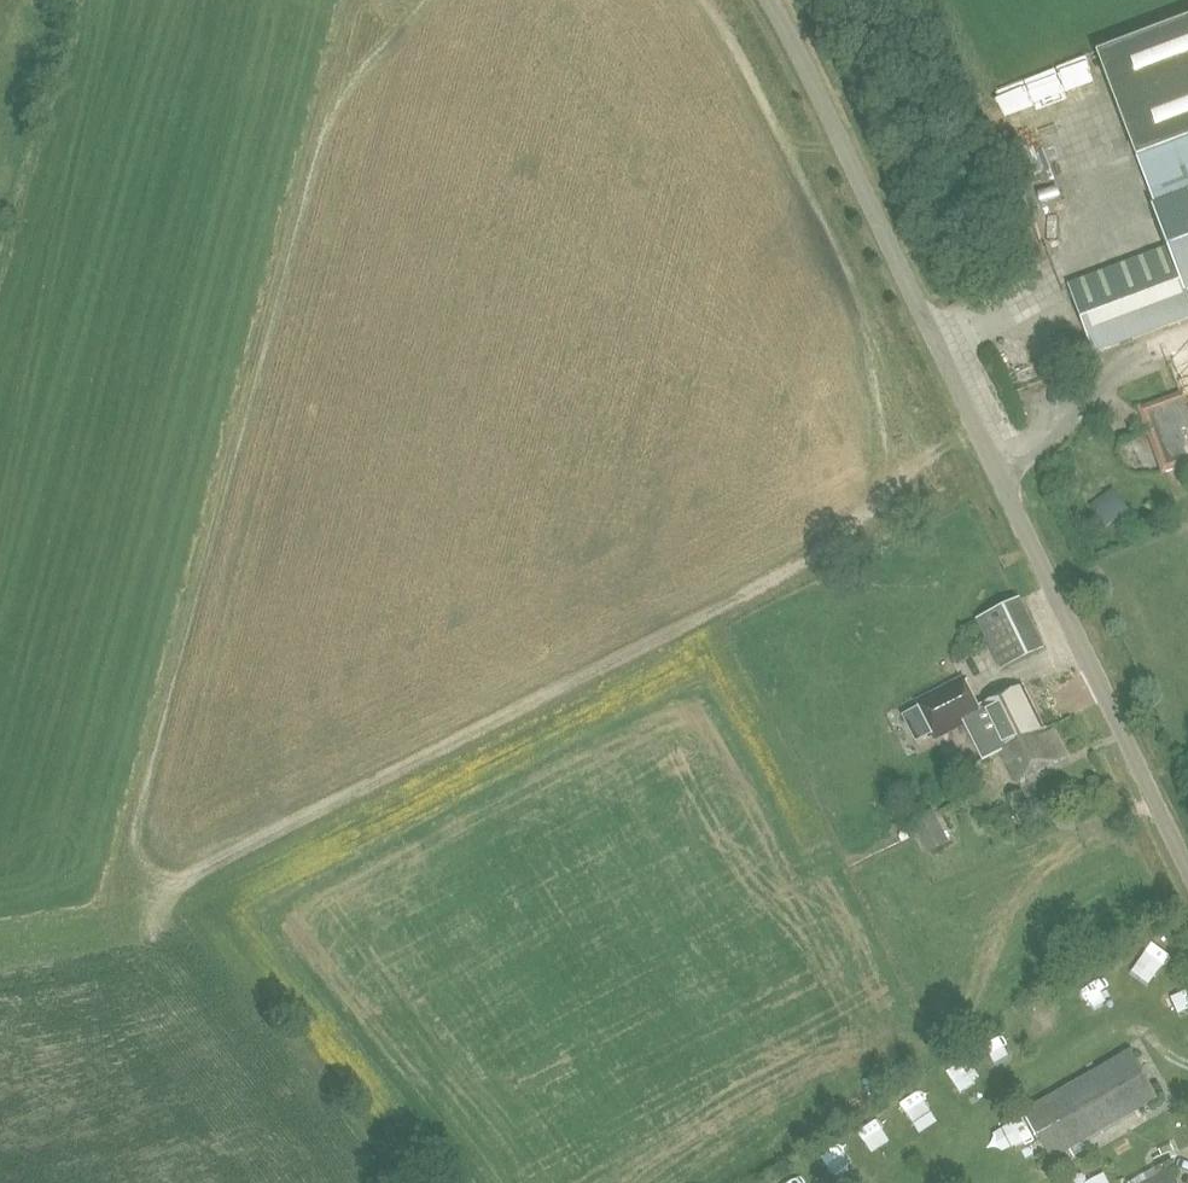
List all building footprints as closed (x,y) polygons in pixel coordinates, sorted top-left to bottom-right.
[(1187,195),(1187,20),(1100,53),(1158,206),(1187,195)] [(1171,248),(1072,285),(1098,353),(1187,320),(1187,195),(1158,206),(1157,207),(1172,247),(1171,248)] [(1171,366),(1184,401),(1148,413),(1162,452),(1177,447),(1182,461),(1187,459),(1187,360),(1171,366)] [(1091,506),(1106,527),(1129,509),(1114,489),(1091,506)] [(1020,600),(978,620),(1003,672),(1045,653),(1020,600)] [(965,679),(917,701),(920,707),(932,733),(935,738),(966,724),(983,761),(1002,752),(1017,784),(1058,764),(1067,760),(1054,733),(1049,735),(1047,730),(1043,732),(1038,722),(1039,721),(1024,688),(979,709),(965,679)] [(1020,794),(1008,798),(1016,820),(1028,816),(1020,794)] [(928,855),(951,843),(933,808),(910,820),(928,855)] [(1159,947),(1153,970),(1179,976),(1185,954),(1159,947)] [(1178,993),(1183,1012),(1187,1011),(1187,990),(1178,993)] [(1003,1066),(1016,1057),(1004,1039),(991,1047),(1003,1066)] [(1026,1113),(1052,1159),(1157,1100),(1131,1053),(1026,1113)] [(970,1068),(955,1077),(968,1101),(984,1092),(970,1068)] [(906,1098),(916,1112),(937,1099),(927,1084),(906,1098)] [(872,1119),(883,1146),(903,1138),(892,1111),(872,1119)] [(828,1149),(839,1163),(855,1150),(844,1137),(828,1149)] [(1160,1158),(1153,1161),(1156,1166),(1162,1163),(1160,1158)] [(1145,1182),(1175,1182),(1167,1170),(1145,1182)] [(786,1174),(781,1182),(804,1182),(786,1174)]
